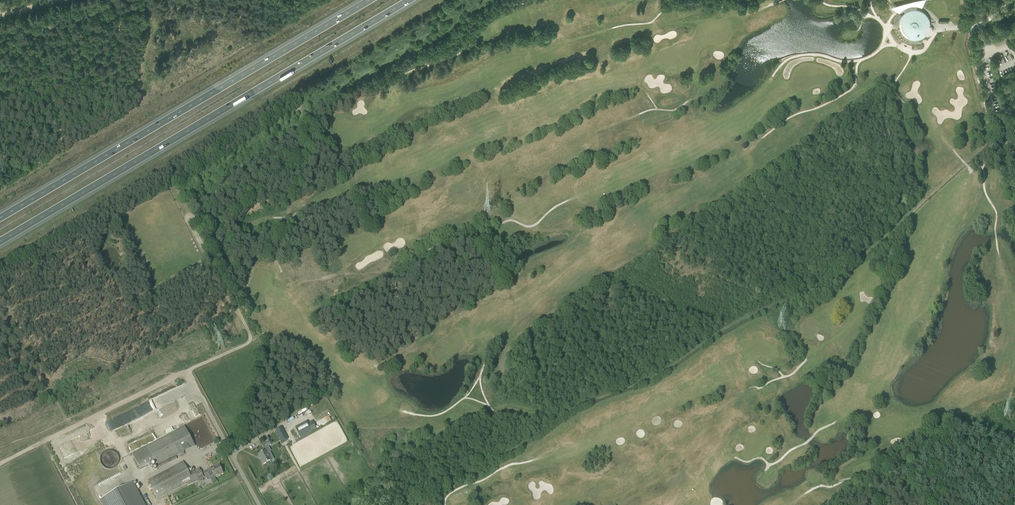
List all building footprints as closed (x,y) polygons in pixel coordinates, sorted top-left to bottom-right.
[(899,22),(899,23),(902,23),(902,25),(902,26),(902,27),(903,28),(903,29),(903,30),(904,31),(904,32),(905,33),(906,33),(907,34),(907,35),(908,35),(909,36),(908,39),(909,39),(911,40),(912,40),(914,40),(915,40),(916,40),(918,40),(919,39),(920,39),(922,38),(923,38),(924,37),(923,36),(924,35),(925,34),(926,34),(927,35),(928,35),(928,34),(929,34),(930,34),(930,33),(931,33),(931,32),(931,31),(932,31),(932,30),(931,30),(931,29),(931,28),(930,27),(929,27),(929,26),(928,26),(929,26),(928,25),(928,24),(930,23),(930,22),(929,21),(929,19),(928,18),(928,17),(927,16),(926,15),(925,14),(924,13),(923,12),(922,12),(921,11),(919,10),(918,10),(917,10),(917,6),(916,6),(915,6),(914,6),(913,6),(912,6),(911,7),(910,7),(909,7),(908,7),(907,8),(906,8),(905,9),(904,9),(903,10),(905,13),(904,13),(904,14),(903,15),(902,16),(901,17),(901,18),(900,19),(900,21),(899,22)] [(1007,35),(997,40),(1000,46),(1010,41),(1007,35)] [(171,401),(183,396),(179,386),(172,389),(174,394),(172,395),(174,398),(171,400),(171,401)] [(309,421),(298,426),(301,434),(313,430),(309,421)] [(276,431),(282,442),(288,439),(282,427),(276,431)] [(146,447),(154,463),(157,469),(177,458),(176,456),(179,454),(169,434),(146,447)] [(269,451),(267,447),(264,448),(265,451),(258,455),(262,461),(261,461),(262,464),(263,464),(270,461),(266,453),(269,451)] [(148,480),(158,499),(187,483),(188,485),(191,483),(192,484),(204,478),(202,473),(197,475),(195,471),(189,474),(183,462),(148,480)] [(203,472),(206,478),(213,474),(215,477),(223,473),(219,465),(211,470),(210,469),(203,472)] [(132,482),(102,499),(105,504),(144,504),(132,482)]
